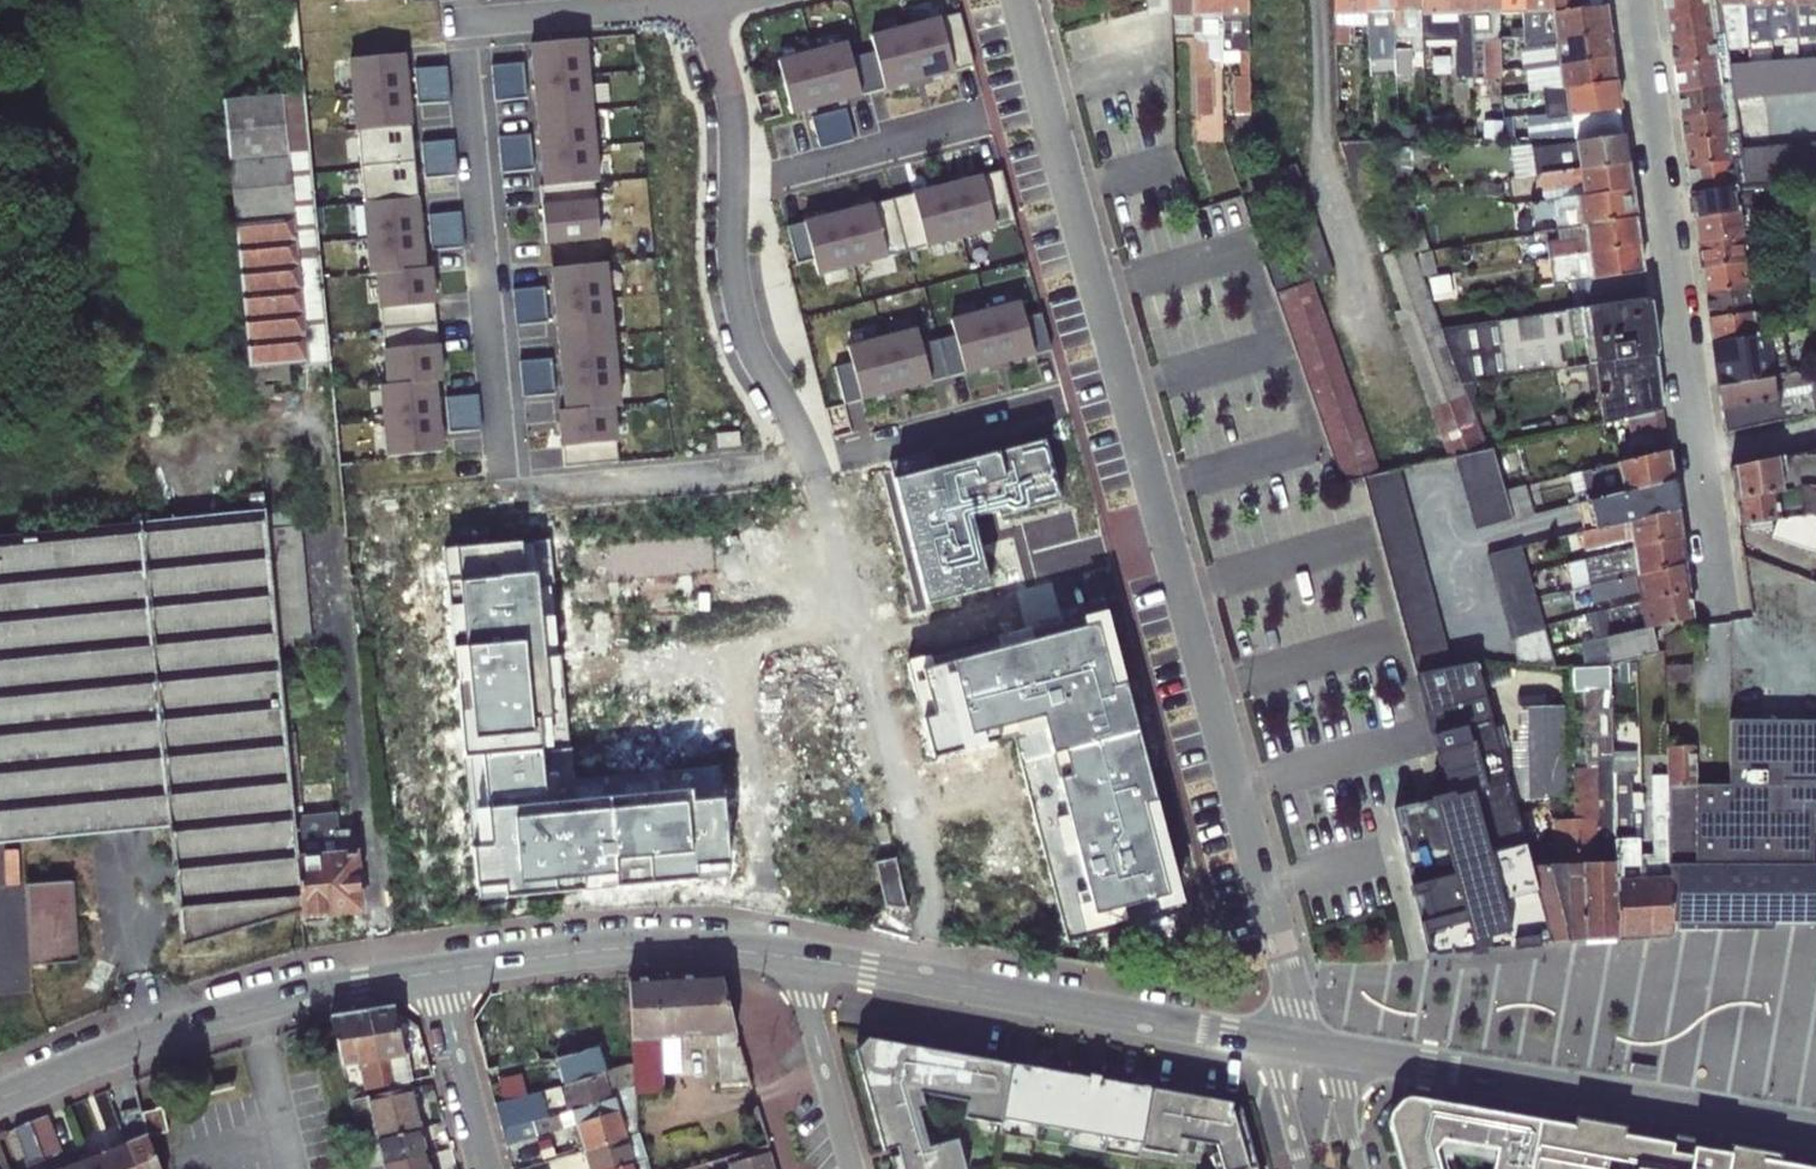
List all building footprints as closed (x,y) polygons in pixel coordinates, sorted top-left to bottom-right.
[(1219,0),(1170,0),(1171,38),(1192,37),(1194,115),(1213,115),(1212,62),(1207,62),(1207,42),(1220,42),(1219,0)] [(1220,42),(1221,64),(1239,63),(1239,76),(1231,77),(1234,129),(1250,128),(1247,0),(1219,0),(1220,42)] [(1366,0),(1333,0),(1335,44),(1349,46),(1349,27),(1367,27),(1366,0)] [(1367,27),(1368,59),(1376,59),(1376,52),(1394,52),(1392,0),(1366,0),(1367,27)] [(1394,52),(1398,82),(1409,82),(1409,53),(1422,52),(1421,42),(1420,0),(1392,0),(1394,52)] [(1421,42),(1446,41),(1445,0),(1420,0),(1421,42)] [(1446,41),(1454,41),(1454,78),(1472,77),(1469,0),(1445,0),(1446,41)] [(1472,77),(1482,77),(1482,80),(1500,79),(1500,78),(1498,38),(1498,29),(1497,9),(1497,0),(1469,0),(1472,77)] [(1497,9),(1522,9),(1522,0),(1497,0),(1497,9)] [(1522,9),(1523,37),(1525,48),(1555,43),(1554,39),(1551,12),(1550,0),(1522,0),(1522,9)] [(1551,12),(1604,6),(1603,0),(1550,0),(1551,12)] [(1666,16),(1719,9),(1718,0),(1663,0),(1666,16)] [(1719,9),(1723,34),(1725,51),(1746,49),(1748,55),(1744,0),(1718,0),(1719,9)] [(1748,55),(1771,53),(1769,38),(1767,0),(1744,0),(1748,55)] [(1769,38),(1782,37),(1794,36),(1792,0),(1767,0),(1769,38)] [(1794,36),(1795,39),(1815,38),(1815,0),(1792,0),(1794,36)] [(1604,6),(1551,12),(1554,39),(1607,31),(1604,6)] [(1719,9),(1666,16),(1669,42),(1723,34),(1719,9)] [(778,60),(792,113),(974,65),(960,13),(871,36),(875,51),(852,58),(848,42),(778,60)] [(1555,43),(1525,48),(1519,49),(1521,69),(1521,71),(1525,71),(1611,57),(1607,31),(1554,39),(1555,43)] [(1723,34),(1669,42),(1673,67),(1726,60),(1725,51),(1723,34)] [(586,39),(532,44),(545,185),(541,185),(546,243),(600,238),(595,182),(599,181),(586,39)] [(388,455),(442,450),(435,380),(442,379),(431,266),(425,267),(404,53),(351,58),(371,273),(378,272),(388,383),(382,384),(388,455)] [(1611,57),(1525,71),(1528,93),(1543,91),(1614,82),(1611,57)] [(1727,64),(1727,66),(1730,85),(1732,99),(1815,90),(1815,57),(1727,64)] [(1726,60),(1673,67),(1676,92),(1730,85),(1727,66),(1727,64),(1726,60)] [(525,62),(492,65),(496,100),(528,97),(525,62)] [(447,65),(415,68),(418,103),(451,100),(447,65)] [(1614,82),(1543,91),(1546,119),(1570,115),(1618,109),(1614,82)] [(1730,85),(1676,92),(1680,117),(1733,109),(1732,99),(1730,85)] [(855,139),(847,108),(812,117),(821,148),(855,139)] [(1618,109),(1570,115),(1574,138),(1575,142),(1622,136),(1618,109)] [(1733,109),(1680,117),(1683,142),(1736,135),(1733,111),(1733,109)] [(1448,116),(1424,118),(1425,139),(1449,139),(1448,116)] [(1502,138),(1501,120),(1481,121),(1482,138),(1502,138)] [(307,129),(227,137),(250,368),(329,361),(307,129)] [(531,134),(499,137),(502,172),(535,169),(531,134)] [(1736,135),(1683,142),(1687,167),(1740,159),(1738,149),(1736,135)] [(1575,142),(1531,147),(1535,175),(1540,174),(1626,163),(1622,136),(1575,142)] [(455,139),(422,142),(426,178),(458,175),(455,139)] [(1738,149),(1740,159),(1743,186),(1815,178),(1815,142),(1738,149)] [(1535,175),(1531,147),(1531,145),(1510,148),(1513,178),(1535,175)] [(1740,159),(1687,167),(1690,193),(1743,186),(1740,159)] [(1626,163),(1540,174),(1543,201),(1630,190),(1626,163)] [(1362,477),(1379,473),(1309,278),(1330,271),(1293,164),(1264,174),(1275,207),(1292,254),(1302,284),(1276,293),(1342,482),(1362,477)] [(814,258),(818,273),(1017,223),(1002,171),(787,226),(797,263),(814,258)] [(1743,186),(1690,193),(1694,218),(1747,210),(1743,186)] [(1630,190),(1543,201),(1529,203),(1532,221),(1555,218),(1556,229),(1581,225),(1633,217),(1630,190)] [(1747,210),(1694,218),(1697,242),(1750,235),(1747,210)] [(461,211),(429,214),(432,249),(464,246),(461,211)] [(1633,217),(1581,225),(1584,238),(1580,237),(1546,242),(1548,258),(1637,244),(1633,217)] [(1419,224),(1403,228),(1409,245),(1412,252),(1428,249),(1419,224)] [(1750,235),(1697,242),(1701,268),(1754,260),(1750,235)] [(1637,244),(1548,258),(1553,284),(1569,282),(1582,280),(1641,271),(1637,244)] [(1409,245),(1380,255),(1399,310),(1394,312),(1448,458),(1483,445),(1460,383),(1440,329),(1430,302),(1421,277),(1420,274),(1412,252),(1409,245)] [(1421,274),(1421,277),(1436,273),(1431,251),(1416,254),(1421,274)] [(1302,284),(1292,254),(1265,264),(1276,293),(1302,284)] [(1754,260),(1701,268),(1704,293),(1758,286),(1754,260)] [(607,262),(553,267),(566,409),(560,410),(565,466),(618,461),(613,405),(620,405),(607,262)] [(1641,271),(1582,280),(1587,308),(1645,299),(1641,271)] [(1428,279),(1430,302),(1453,299),(1449,275),(1428,279)] [(1582,280),(1569,282),(1573,310),(1587,308),(1582,280)] [(546,286),(513,289),(516,325),(549,322),(546,286)] [(1758,286),(1704,293),(1708,319),(1762,311),(1758,286)] [(1573,310),(1440,329),(1460,383),(1584,365),(1653,354),(1652,350),(1646,303),(1645,299),(1587,308),(1573,310)] [(834,367),(844,403),(1052,350),(1042,314),(1025,318),(1021,302),(847,347),(851,362),(834,367)] [(1762,311),(1708,319),(1711,343),(1765,336),(1762,311)] [(1765,336),(1711,343),(1715,368),(1769,361),(1765,336)] [(1653,354),(1584,365),(1590,400),(1599,399),(1602,423),(1626,417),(1660,410),(1653,354)] [(552,358),(520,361),(523,396),(555,393),(552,358)] [(1769,361),(1715,368),(1717,386),(1771,377),(1769,361)] [(1771,377),(1717,386),(1721,409),(1812,396),(1810,375),(1809,371),(1771,377)] [(478,393),(446,396),(449,431),(482,428),(478,393)] [(1812,396),(1721,409),(1724,432),(1813,412),(1812,396)] [(1660,410),(1626,417),(1633,459),(1666,451),(1660,410)] [(744,431),(722,433),(723,446),(745,444),(744,431)] [(933,602),(996,586),(978,516),(1003,509),(1005,515),(1067,499),(1051,438),(944,466),(939,449),(896,460),(933,602)] [(1460,481),(1498,471),(1491,448),(1485,449),(1453,457),(1460,481)] [(1729,468),(1733,499),(1805,488),(1815,486),(1815,450),(1729,468)] [(1666,451),(1633,459),(1569,476),(1575,502),(1671,481),(1666,451)] [(1379,473),(1362,477),(1366,493),(1401,483),(1398,469),(1379,473)] [(1498,471),(1460,481),(1465,497),(1502,488),(1498,471)] [(1582,531),(1675,510),(1673,498),(1672,489),(1671,481),(1575,502),(1577,510),(1579,519),(1582,531)] [(1401,483),(1366,493),(1371,508),(1405,499),(1401,483)] [(1505,487),(1502,488),(1508,504),(1508,505),(1512,517),(1533,512),(1524,483),(1505,487)] [(1778,519),(1772,537),(1815,552),(1815,486),(1805,488),(1809,515),(1786,518),(1778,519)] [(1502,488),(1465,497),(1465,498),(1469,513),(1508,505),(1508,504),(1502,488)] [(1805,488),(1733,499),(1737,526),(1778,519),(1786,518),(1809,515),(1805,488)] [(1405,499),(1371,508),(1375,524),(1410,514),(1405,499)] [(1508,505),(1469,513),(1470,514),(1474,531),(1512,517),(1508,505)] [(264,510),(140,522),(167,820),(179,946),(300,910),(289,785),(276,643),(266,529),(264,510)] [(1675,510),(1582,531),(1584,552),(1628,542),(1630,548),(1679,537),(1675,510)] [(1410,514),(1375,524),(1381,548),(1416,539),(1410,514)] [(140,522),(0,536),(0,837),(167,820),(140,522)] [(302,526),(266,529),(276,643),(312,640),(302,526)] [(1679,537),(1630,548),(1566,563),(1571,590),(1589,586),(1682,564),(1679,537)] [(1416,539),(1381,548),(1386,564),(1421,555),(1416,539)] [(726,866),(718,767),(574,780),(553,540),(442,550),(460,757),(466,756),(477,888),(500,886),(501,900),(693,883),(692,870),(726,866)] [(1491,574),(1525,565),(1520,547),(1486,556),(1491,574)] [(1421,555),(1386,564),(1390,581),(1425,572),(1421,555)] [(1682,564),(1589,586),(1593,603),(1637,593),(1640,602),(1687,591),(1682,564)] [(1525,565),(1491,574),(1496,593),(1530,585),(1527,573),(1525,565)] [(1425,572),(1390,581),(1395,597),(1429,588),(1425,572)] [(1530,585),(1496,593),(1501,611),(1535,603),(1530,585)] [(1429,588),(1395,597),(1397,606),(1399,614),(1434,605),(1429,588)] [(1687,591),(1640,602),(1587,614),(1594,640),(1648,628),(1690,618),(1687,591)] [(1535,603),(1501,611),(1506,627),(1540,619),(1535,603)] [(1434,605),(1399,614),(1404,630),(1438,621),(1434,605)] [(1012,737),(1066,943),(1183,913),(1104,612),(907,663),(931,759),(1012,737)] [(1540,619),(1506,627),(1511,642),(1544,634),(1540,619)] [(1438,621),(1404,630),(1404,631),(1408,647),(1442,637),(1438,621)] [(1648,628),(1594,640),(1581,643),(1584,669),(1609,667),(1609,666),(1613,664),(1654,654),(1648,628)] [(1544,634),(1511,642),(1514,655),(1543,649),(1548,649),(1544,634)] [(1442,637),(1408,647),(1410,653),(1412,662),(1447,653),(1442,637)] [(1543,649),(1514,655),(1514,656),(1517,664),(1553,666),(1548,649),(1543,649)] [(1447,653),(1412,662),(1415,674),(1450,666),(1447,653)] [(1450,666),(1415,674),(1449,798),(1393,809),(1415,900),(1429,956),(1550,941),(1523,841),(1474,660),(1450,666)] [(1666,664),(1665,682),(1690,682),(1690,664),(1666,664)] [(1609,667),(1584,669),(1571,670),(1572,675),(1572,692),(1582,692),(1584,750),(1572,750),(1575,819),(1583,939),(1616,938),(1614,752),(1609,667)] [(1728,766),(1782,767),(1781,807),(1812,807),(1812,834),(1815,834),(1815,721),(1781,721),(1731,720),(1728,720),(1728,766)] [(1652,855),(1638,855),(1639,937),(1669,935),(1667,787),(1696,786),(1695,747),(1665,746),(1666,775),(1651,776),(1652,855)] [(1636,753),(1614,752),(1616,938),(1639,937),(1638,855),(1638,840),(1644,839),(1645,794),(1631,793),(1630,774),(1636,774),(1636,753)] [(1696,786),(1667,787),(1669,935),(1672,935),(1672,929),(1737,930),(1742,928),(1745,927),(1756,916),(1759,919),(1761,921),(1765,922),(1770,923),(1815,923),(1815,865),(1811,865),(1812,834),(1812,807),(1781,807),(1782,767),(1728,766),(1729,786),(1726,786),(1696,786)] [(300,910),(301,922),(320,921),(328,913),(362,909),(352,817),(299,821),(294,784),(289,785),(300,910)] [(1547,840),(1523,841),(1550,941),(1583,939),(1575,819),(1550,820),(1554,863),(1549,864),(1547,840)] [(892,864),(871,868),(881,912),(903,914),(892,864)] [(68,890),(23,895),(32,975),(77,971),(68,890)] [(723,1085),(753,1082),(724,976),(631,980),(635,1043),(637,1085),(638,1097),(664,1091),(661,1037),(719,1034),(723,1085)] [(393,1007),(365,1012),(381,1086),(409,1078),(408,1073),(427,1068),(423,1052),(406,1056),(393,1007)] [(381,1086),(365,1012),(329,1018),(347,1094),(381,1086)] [(862,1070),(887,1153),(891,1151),(923,1142),(908,1090),(915,1080),(916,1084),(961,1092),(967,1056),(887,1041),(862,1070)] [(559,1057),(566,1082),(621,1067),(614,1043),(559,1057)] [(964,1118),(1001,1124),(1002,1118),(1012,1065),(1001,1063),(1002,1062),(974,1058),(964,1118)] [(1037,1125),(1046,1071),(1037,1069),(1037,1068),(1012,1064),(1012,1065),(1002,1118),(1037,1125)] [(621,1067),(566,1082),(574,1108),(617,1096),(615,1091),(628,1087),(621,1067)] [(498,1079),(504,1100),(554,1086),(555,1086),(550,1068),(498,1079)] [(1072,1131),(1081,1077),(1071,1075),(1047,1070),(1046,1071),(1037,1125),(1072,1131)] [(1107,1137),(1116,1083),(1106,1081),(1081,1076),(1081,1077),(1072,1131),(1107,1137)] [(347,1094),(359,1144),(421,1129),(409,1078),(381,1086),(347,1094)] [(1142,1143),(1151,1089),(1140,1087),(1116,1083),(1107,1137),(1141,1143),(1142,1143)] [(574,1108),(579,1124),(639,1106),(638,1097),(637,1085),(628,1087),(615,1091),(617,1096),(574,1108)] [(501,1127),(526,1121),(561,1112),(554,1086),(504,1100),(494,1103),(501,1127)] [(1176,1156),(1187,1095),(1151,1088),(1151,1089),(1142,1143),(1141,1143),(1140,1149),(1176,1156)] [(1187,1095),(1176,1156),(1183,1157),(1187,1133),(1194,1096),(1187,1095)] [(1257,1166),(1241,1113),(1231,1111),(1232,1103),(1194,1096),(1187,1133),(1214,1137),(1223,1168),(1246,1168),(1257,1166)] [(142,1107),(150,1132),(169,1126),(166,1109),(176,1106),(173,1097),(142,1107)] [(1414,1098),(1410,1098),(1406,1099),(1402,1100),(1399,1102),(1395,1105),(1393,1107),(1391,1110),(1389,1113),(1387,1118),(1387,1121),(1388,1124),(1400,1168),(1447,1168),(1445,1162),(1452,1159),(1490,1165),(1492,1150),(1496,1151),(1494,1168),(1815,1168),(1815,1167),(1782,1161),(1783,1153),(1731,1144),(1729,1152),(1697,1146),(1699,1137),(1675,1133),(1673,1142),(1626,1134),(1628,1125),(1576,1116),(1574,1126),(1414,1098)] [(126,1143),(135,1166),(136,1168),(161,1168),(150,1132),(142,1107),(141,1106),(126,1112),(136,1139),(126,1143)] [(640,1134),(639,1106),(579,1124),(587,1150),(640,1134)] [(47,1114),(29,1121),(46,1165),(54,1163),(51,1154),(61,1150),(47,1114)] [(785,1114),(767,1119),(781,1168),(800,1168),(785,1114)] [(1002,1118),(1001,1124),(1000,1134),(1035,1140),(1037,1125),(1002,1118)] [(46,1165),(29,1121),(13,1128),(29,1168),(48,1168),(46,1165)] [(530,1136),(526,1121),(501,1127),(505,1142),(530,1136)] [(1072,1131),(1037,1125),(1035,1140),(1069,1146),(1072,1131)] [(359,1144),(365,1168),(428,1154),(421,1129),(359,1144)] [(1107,1137),(1072,1131),(1069,1146),(1104,1152),(1107,1137)] [(648,1160),(640,1134),(587,1150),(592,1168),(617,1168),(648,1160)] [(93,1135),(86,1138),(88,1144),(95,1141),(93,1135)] [(1141,1143),(1107,1137),(1104,1152),(1138,1159),(1140,1149),(1141,1143)] [(961,1138),(893,1158),(897,1168),(971,1168),(961,1138)] [(135,1166),(126,1143),(88,1158),(91,1168),(128,1168),(135,1166)] [(773,1151),(732,1163),(734,1168),(778,1168),(773,1151)] [(365,1168),(432,1168),(428,1154),(365,1168)] [(88,1158),(60,1168),(91,1168),(88,1158)] [(648,1160),(617,1168),(651,1168),(648,1160)]
